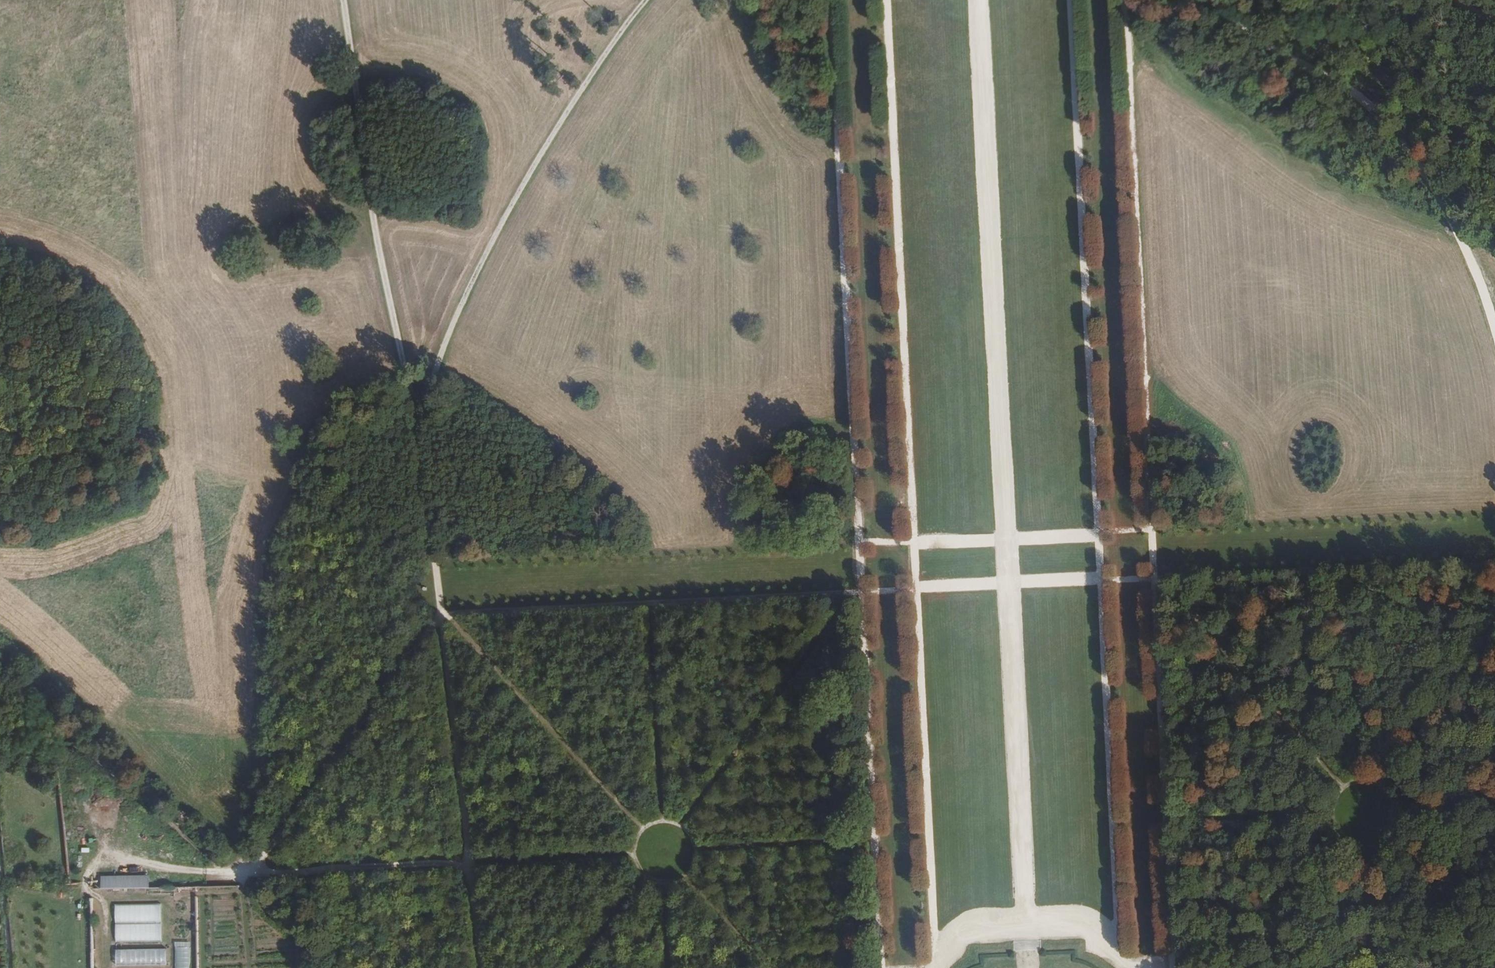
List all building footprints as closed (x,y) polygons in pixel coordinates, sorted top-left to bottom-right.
[(102,876),(102,888),(149,888),(149,875),(102,876)] [(157,941),(157,903),(111,903),(111,941),(157,941)] [(163,949),(113,950),(113,967),(163,966),(163,949)]
